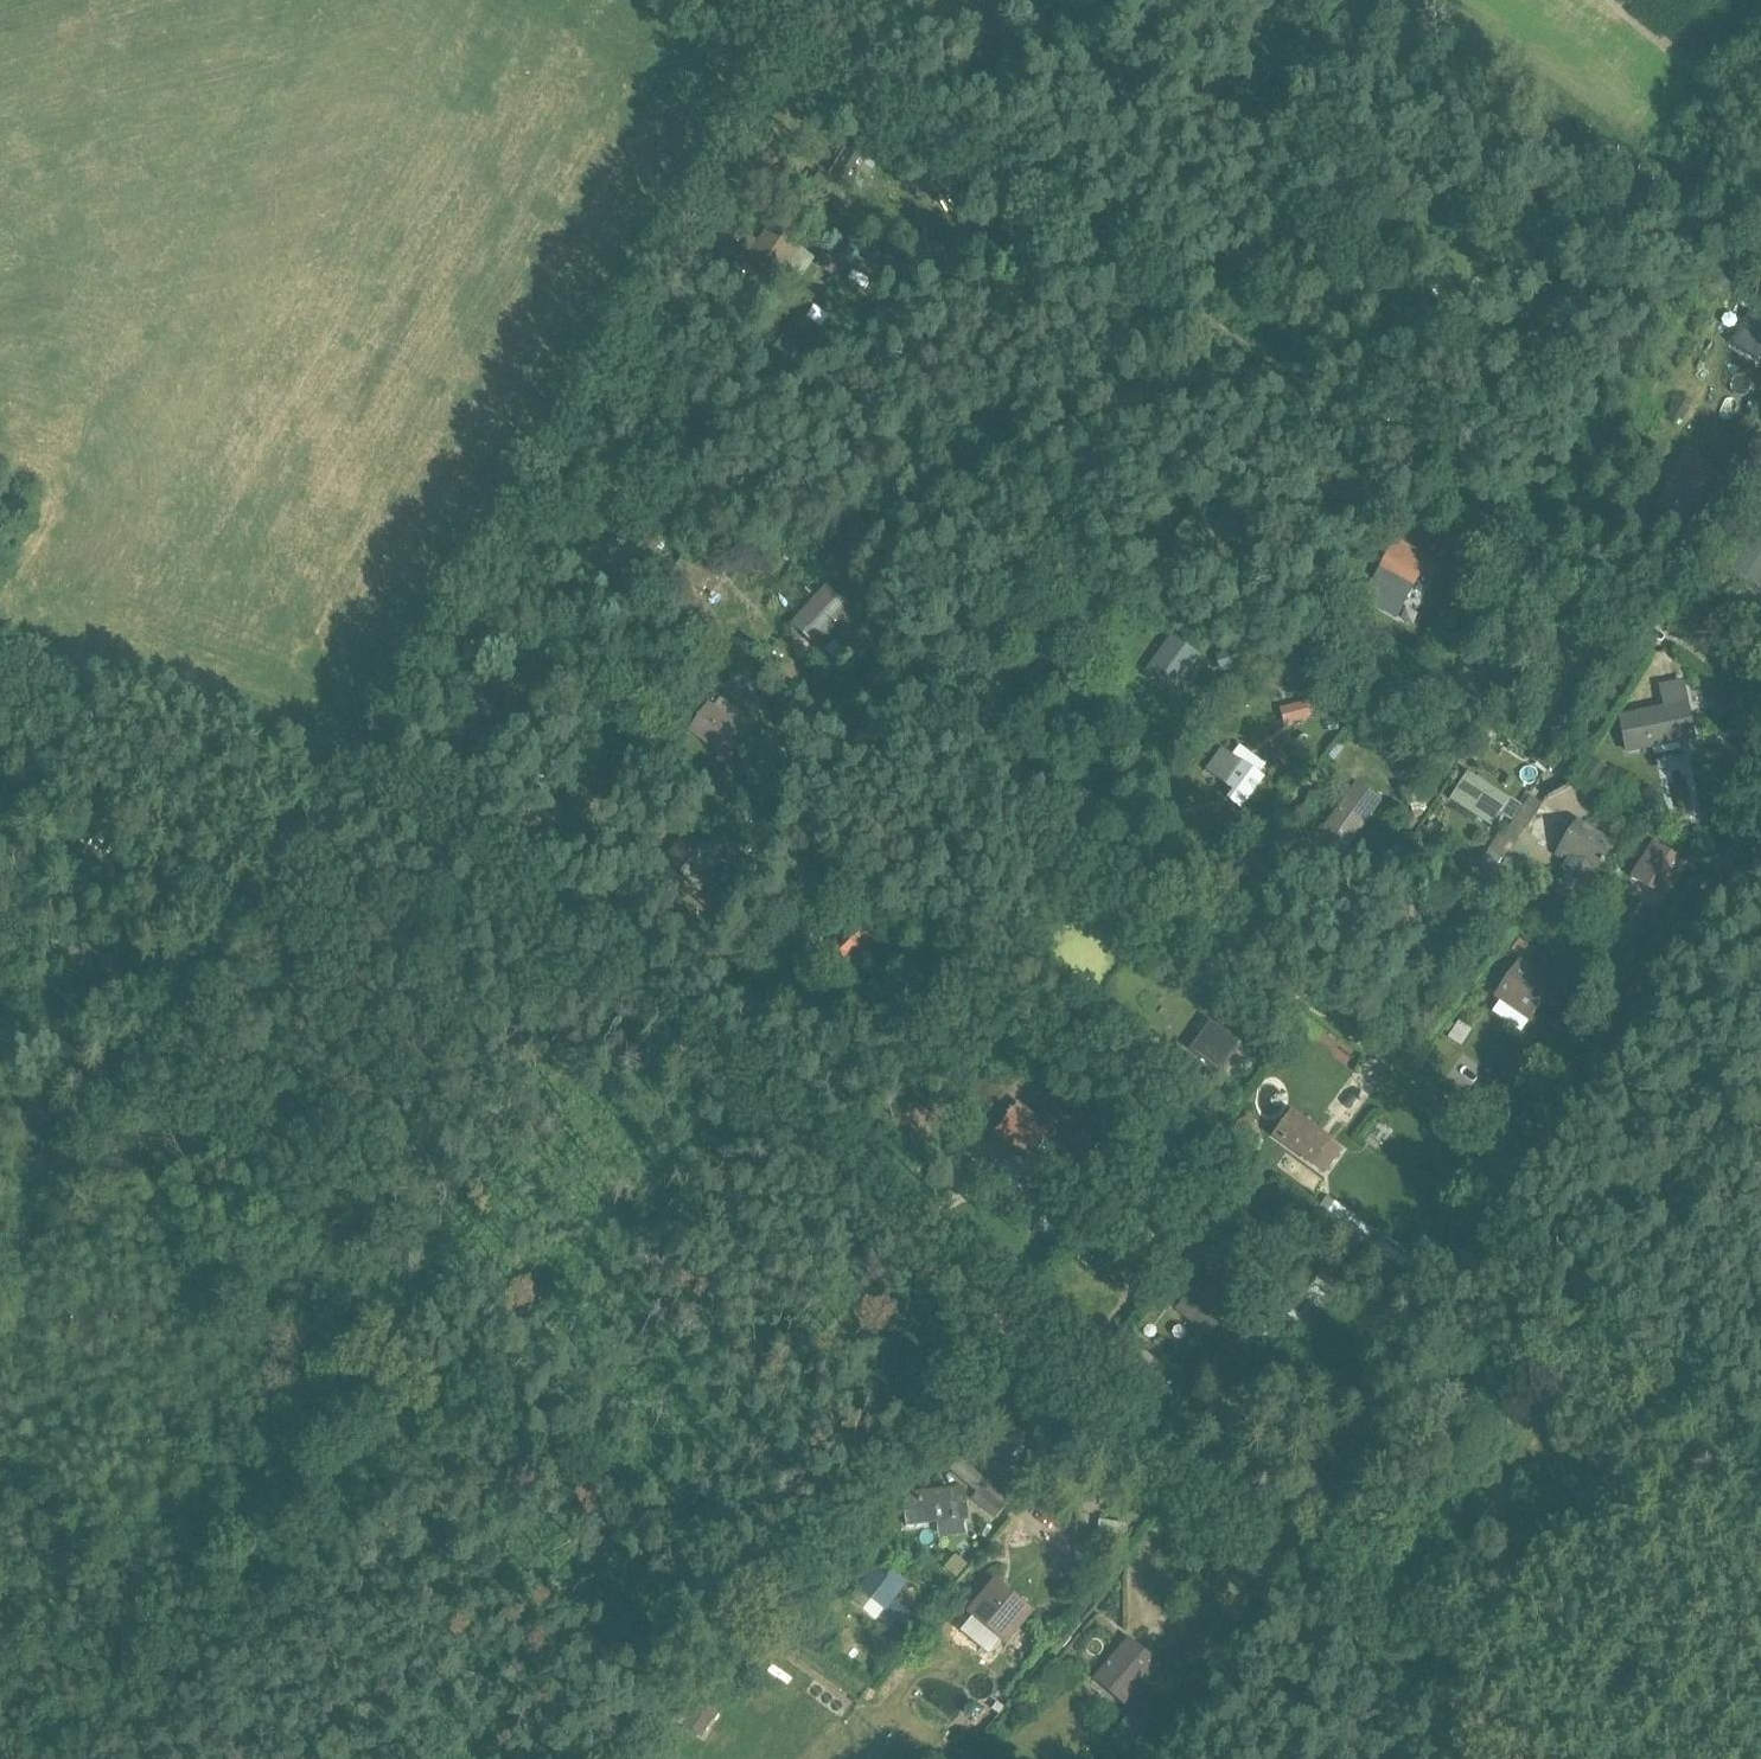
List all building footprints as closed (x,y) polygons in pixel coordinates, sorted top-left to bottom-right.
[(809,172),(801,183),(812,190),(807,197),(817,204),(822,197),(838,208),(846,197),(838,191),(844,181),(818,165),(813,174),(809,172)] [(748,259),(778,280),(799,248),(770,228),(748,259)] [(911,266),(943,287),(958,265),(925,244),(911,266)] [(799,248),(778,280),(793,290),(815,258),(799,248)] [(829,249),(817,265),(838,280),(849,264),(829,249)] [(712,461),(725,469),(735,453),(721,445),(712,461)] [(1687,516),(1713,467),(1684,452),(1659,502),(1687,516)] [(1757,527),(1742,550),(1730,543),(1719,559),(1731,567),(1730,569),(1759,589),(1760,586),(1760,530),(1757,527)] [(657,551),(650,547),(627,529),(608,555),(631,571),(639,577),(657,551)] [(1395,540),(1361,602),(1395,620),(1430,559),(1395,540)] [(845,631),(863,612),(829,582),(790,624),(816,647),(837,624),(845,631)] [(1176,693),(1202,657),(1171,634),(1144,671),(1176,693)] [(1204,636),(1202,645),(1225,651),(1227,642),(1204,636)] [(1220,674),(1234,670),(1228,650),(1215,654),(1220,674)] [(736,671),(722,689),(747,707),(760,689),(736,671)] [(1659,685),(1663,707),(1689,702),(1684,680),(1659,685)] [(1258,682),(1255,692),(1267,695),(1277,698),(1280,689),(1270,686),(1258,682)] [(708,704),(688,732),(728,760),(749,731),(736,722),(742,714),(721,699),(714,708),(708,704)] [(1680,744),(1697,741),(1689,702),(1663,707),(1618,716),(1626,756),(1653,750),(1655,759),(1682,754),(1680,744)] [(1306,704),(1280,710),(1285,727),(1310,721),(1306,704)] [(525,720),(516,708),(493,724),(501,738),(525,720)] [(1223,750),(1207,773),(1235,793),(1228,803),(1241,812),(1263,780),(1258,776),(1265,766),(1239,748),(1233,757),(1223,750)] [(1450,801),(1492,828),(1500,815),(1512,822),(1522,806),(1511,799),(1510,800),(1467,773),(1450,801)] [(1408,808),(1438,796),(1435,788),(1431,778),(1424,781),(1401,790),(1408,808)] [(1357,784),(1315,840),(1340,859),(1381,803),(1357,784)] [(1490,888),(1519,840),(1541,804),(1530,797),(1507,832),(1513,836),(1512,839),(1508,837),(1505,841),(1498,836),(1489,850),(1478,868),(1490,876),(1477,897),(1482,901),(1490,888)] [(1578,820),(1554,857),(1558,859),(1565,864),(1562,870),(1573,884),(1589,887),(1616,845),(1578,820)] [(667,860),(697,886),(720,860),(690,834),(667,860)] [(1505,897),(1540,844),(1538,843),(1524,834),(1519,840),(1490,888),(1505,897)] [(1629,879),(1666,902),(1687,867),(1701,876),(1707,867),(1676,848),(1672,855),(1653,842),(1629,879)] [(1575,896),(1560,921),(1571,928),(1587,903),(1575,896)] [(851,969),(889,933),(864,908),(827,943),(851,969)] [(1572,966),(1588,943),(1574,934),(1558,958),(1572,966)] [(62,945),(54,966),(79,976),(83,966),(95,970),(101,952),(72,941),(70,948),(62,945)] [(1500,1003),(1492,1014),(1521,1033),(1528,1022),(1529,1023),(1553,990),(1534,977),(1537,973),(1520,960),(1493,998),(1500,1003)] [(1234,1064),(1250,1043),(1213,1016),(1198,1036),(1234,1064)] [(1459,1023),(1448,1039),(1461,1048),(1472,1031),(1459,1023)] [(1018,1148),(1032,1159),(1052,1134),(1017,1105),(988,1141),(1009,1159),(1018,1148)] [(1273,1140),(1313,1168),(1314,1166),(1326,1174),(1342,1151),(1292,1114),(1273,1140)] [(1246,1140),(1260,1133),(1251,1115),(1237,1123),(1246,1140)] [(1287,1156),(1278,1168),(1297,1182),(1305,1171),(1287,1156)] [(1366,1243),(1382,1255),(1390,1243),(1375,1233),(1375,1232),(1327,1197),(1320,1207),(1339,1220),(1338,1222),(1367,1243),(1366,1243)] [(1197,1250),(1210,1236),(1203,1230),(1191,1245),(1197,1250)] [(1210,1236),(1197,1250),(1193,1255),(1209,1268),(1228,1244),(1213,1232),(1210,1236)] [(1087,1269),(1101,1250),(1091,1242),(1077,1261),(1087,1269)] [(1413,1258),(1390,1243),(1382,1255),(1404,1270),(1413,1258)] [(1292,1312),(1308,1325),(1319,1311),(1347,1277),(1331,1264),(1303,1299),(1292,1312)] [(1215,1327),(1238,1298),(1209,1275),(1186,1304),(1215,1327)] [(1453,1390),(1448,1399),(1466,1410),(1471,1401),(1453,1390)] [(1015,1434),(985,1465),(1002,1482),(1008,1476),(1012,1480),(1034,1458),(1023,1447),(1026,1445),(1015,1434)] [(996,1520),(1011,1501),(986,1481),(959,1459),(949,1471),(976,1493),(971,1500),(996,1520)] [(965,1489),(902,1495),(906,1529),(937,1525),(938,1539),(968,1536),(966,1522),(968,1522),(965,1489)] [(1098,1521),(1097,1537),(1123,1541),(1126,1524),(1098,1521)] [(885,1610),(898,1620),(903,1623),(910,1614),(905,1610),(893,1601),(907,1583),(879,1562),(858,1590),(885,1611),(885,1610)] [(997,1589),(961,1633),(989,1656),(1025,1612),(997,1589)] [(726,1663),(734,1650),(722,1642),(714,1655),(726,1663)] [(1128,1642),(1095,1682),(1124,1707),(1158,1667),(1128,1642)] [(714,1710),(720,1701),(704,1691),(698,1700),(688,1693),(671,1720),(682,1727),(701,1739),(718,1713),(714,1710)] [(1138,1705),(1113,1734),(1130,1747),(1155,1719),(1138,1705)] [(1099,1748),(1090,1758),(1113,1758),(1099,1748)]
